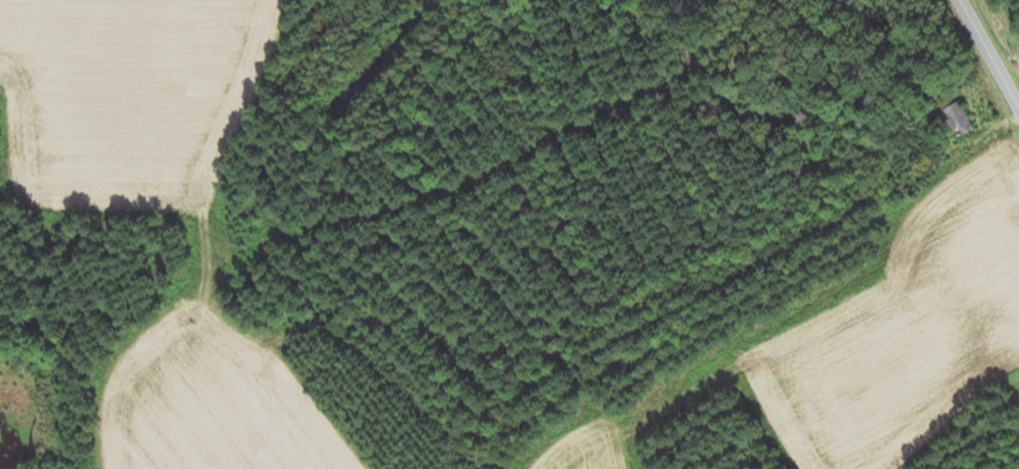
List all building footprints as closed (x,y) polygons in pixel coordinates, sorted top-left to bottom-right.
[(942,112),(956,138),(974,129),(961,102),(942,112)]
